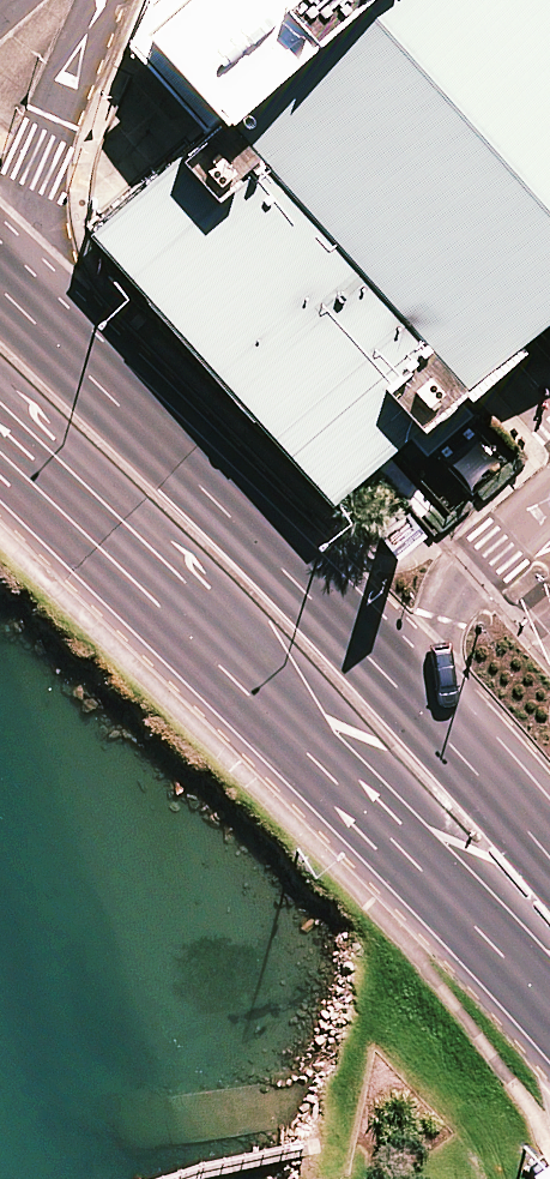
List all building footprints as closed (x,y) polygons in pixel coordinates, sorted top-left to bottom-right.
[(232,118),(359,0),(180,0),(150,27),(232,118)] [(232,118),(470,389),(476,384),(549,316),(549,0),(359,0),(232,118)] [(470,389),(232,118),(93,219),(333,500),(470,389)] [(531,1165),(539,1178),(549,1178),(549,1154),(531,1165)]
